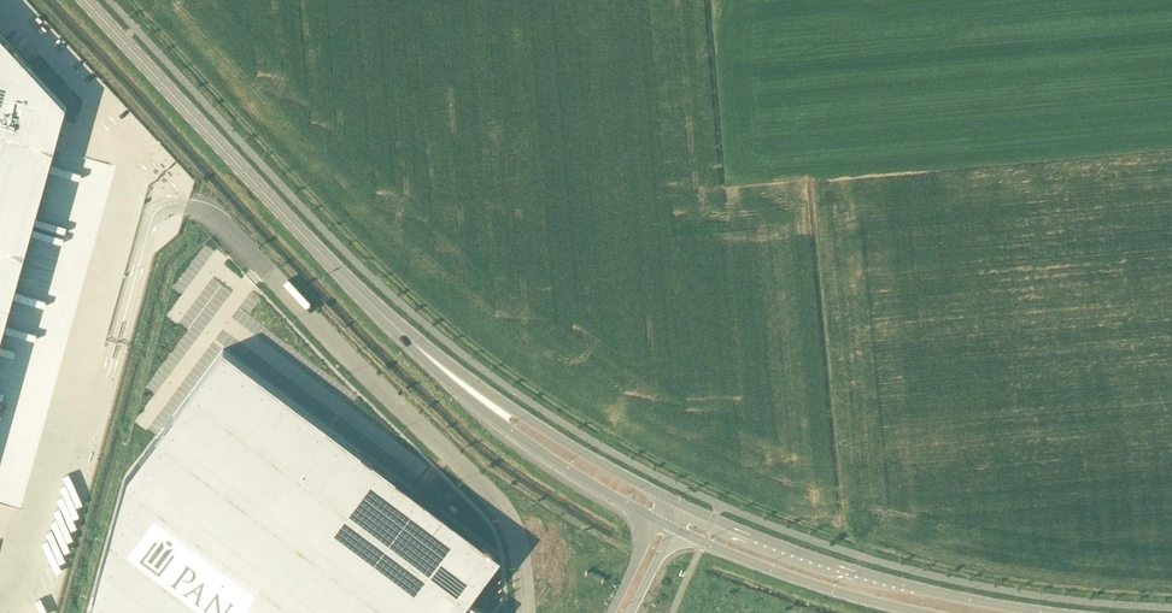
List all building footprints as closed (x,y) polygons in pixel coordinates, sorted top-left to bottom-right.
[(10,308),(67,105),(0,33),(0,305),(10,308)] [(221,215),(226,209),(203,188),(198,193),(221,215)] [(79,293),(84,278),(70,274),(66,289),(79,293)] [(10,308),(0,305),(0,342),(10,308)] [(85,612),(483,612),(467,601),(500,557),(221,346),(122,477),(85,612)]
